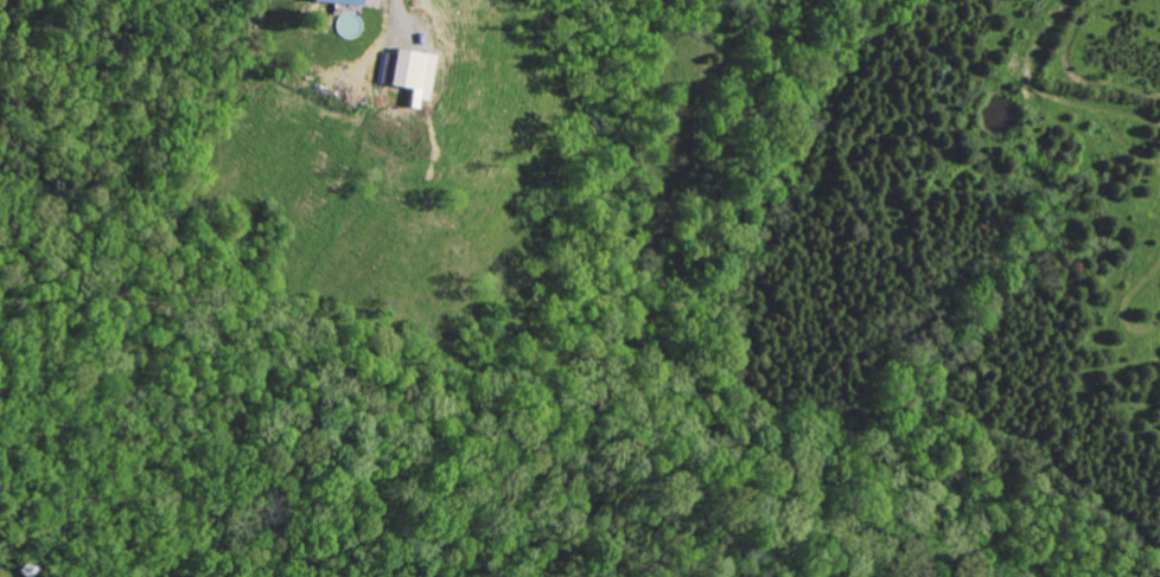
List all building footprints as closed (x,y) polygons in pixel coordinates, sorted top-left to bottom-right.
[(432,53),(394,49),(389,87),(408,89),(406,108),(415,109),(416,101),(427,102),(432,53)]
